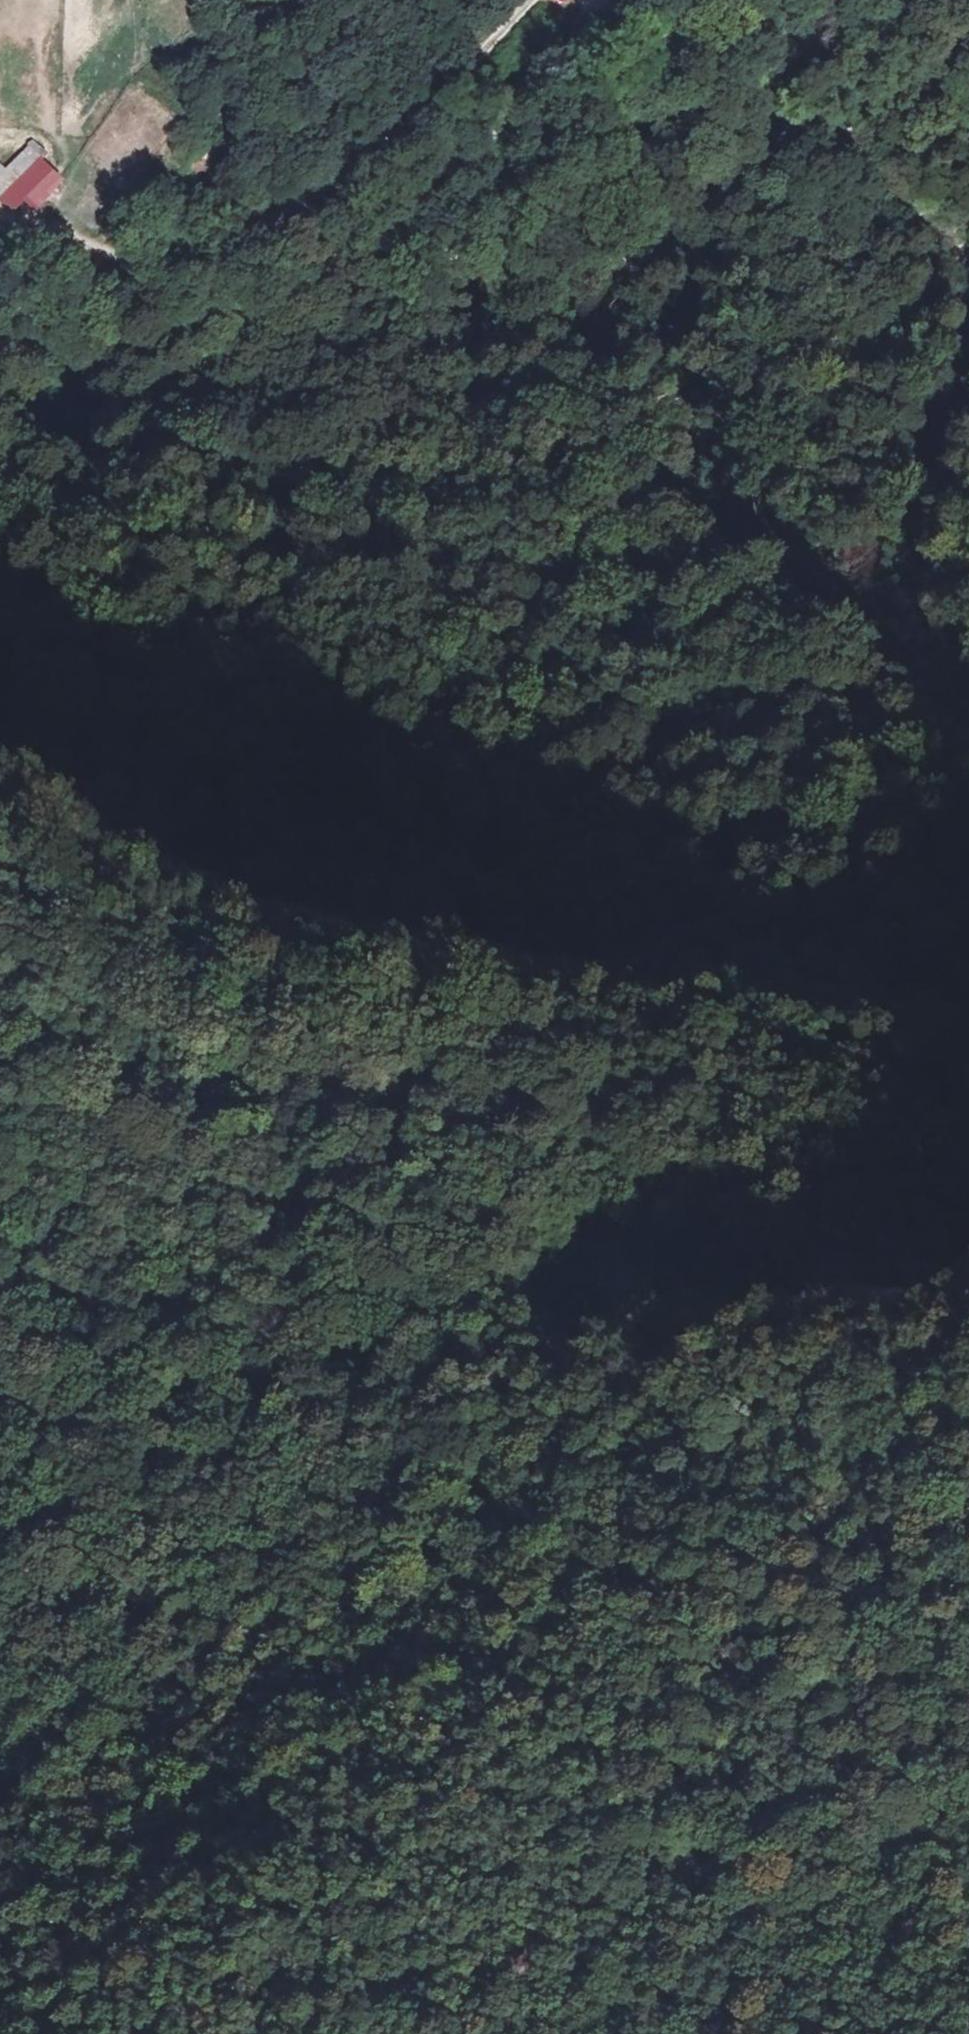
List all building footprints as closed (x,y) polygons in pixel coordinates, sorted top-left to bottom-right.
[(8,187),(36,160),(24,147),(0,172),(0,179),(8,187)] [(0,198),(0,199),(14,210),(22,201),(35,211),(61,180),(37,159),(0,198)]
